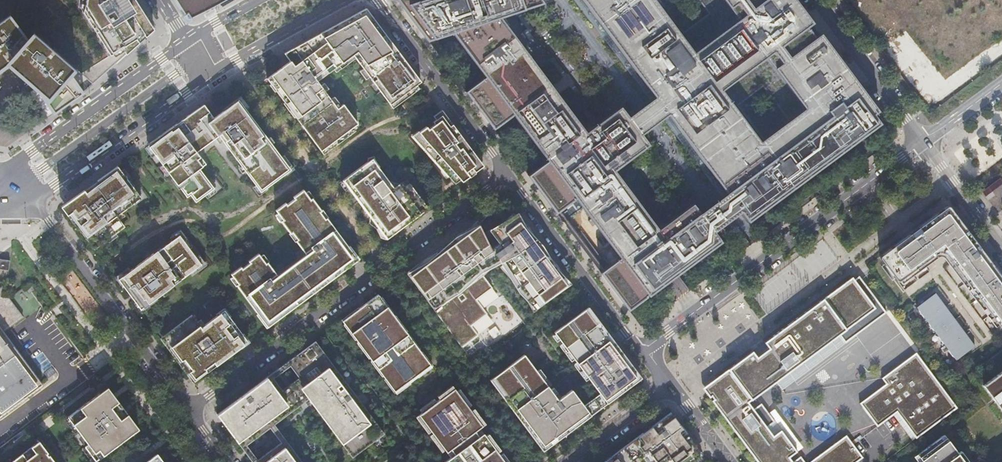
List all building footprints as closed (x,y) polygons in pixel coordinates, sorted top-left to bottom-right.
[(153,30),(135,0),(0,0),(0,2),(9,14),(0,21),(0,69),(8,63),(33,85),(40,91),(55,112),(84,93),(68,75),(74,68),(93,84),(102,76),(126,54),(153,30)] [(191,16),(218,0),(181,0),(191,16)] [(720,242),(712,232),(739,212),(747,222),(878,125),(872,116),(877,110),(852,76),(795,0),(698,0),(706,11),(681,30),(658,0),(582,0),(653,95),(625,115),(618,106),(584,130),(499,16),(540,3),(538,0),(398,0),(426,39),(452,31),(483,74),(463,88),(492,127),(512,112),(546,157),(525,172),(554,211),(575,196),(621,257),(601,273),(629,311),(675,276),(720,242)] [(935,81),(1001,31),(1001,0),(876,0),(935,81)] [(267,78),(321,151),(358,124),(343,104),(337,108),(317,81),(353,55),(392,107),(402,100),(400,97),(421,82),(397,48),(366,8),(284,53),(290,61),(267,78)] [(149,144),(196,202),(217,188),(202,168),(212,161),(204,149),(221,136),(262,190),(293,168),(238,99),(214,118),(204,104),(149,144)] [(466,154),(472,150),(444,113),(433,122),(435,124),(432,126),(430,123),(423,129),(428,136),(423,140),(438,160),(440,158),(445,166),(443,167),(455,183),(460,179),(462,181),(469,176),(466,172),(475,165),(466,154)] [(483,166),(472,150),(466,154),(475,165),(466,172),(469,176),(483,166)] [(405,224),(427,207),(410,184),(403,189),(399,184),(394,187),(378,166),(376,168),(370,160),(343,180),(386,238),(397,230),(396,228),(404,222),(405,224)] [(994,169),(984,177),(988,183),(999,176),(994,169)] [(141,197),(120,170),(69,207),(97,247),(125,226),(117,215),(141,197)] [(988,186),(993,193),(1001,186),(1001,183),(999,179),(988,186)] [(261,251),(229,274),(269,324),(357,259),(327,217),(312,198),(310,199),(303,190),(276,211),(308,252),(278,276),(261,251)] [(922,224),(915,230),(933,255),(937,252),(967,231),(949,206),(947,207),(930,219),(933,223),(925,228),(922,224)] [(479,224),(456,236),(406,273),(462,347),(478,335),(471,325),(487,314),(476,300),(492,288),(481,273),(497,264),(532,311),(567,285),(515,216),(486,237),(479,224)] [(930,219),(922,224),(925,228),(933,223),(930,219)] [(910,240),(926,260),(933,255),(915,230),(911,233),(881,255),(880,257),(882,260),(910,240)] [(937,252),(940,252),(945,253),(947,255),(952,262),(973,246),(1001,286),(1001,278),(967,231),(937,252)] [(153,253),(118,279),(140,309),(202,264),(179,235),(154,254),(153,253)] [(926,260),(910,240),(882,260),(898,280),(900,280),(926,260)] [(973,246),(952,262),(1000,326),(1001,325),(1001,286),(973,246)] [(702,388),(709,397),(711,396),(713,398),(711,399),(758,461),(806,461),(800,455),(792,461),(789,456),(797,451),(781,430),(773,435),(767,426),(774,421),(761,403),(753,409),(748,402),(838,334),(844,342),(885,312),(858,276),(853,280),(851,277),(764,343),(768,348),(756,357),(752,351),(702,388)] [(387,282),(338,319),(403,407),(450,370),(387,282)] [(40,384),(3,333),(24,317),(9,297),(1,296),(2,287),(0,287),(0,414),(40,384)] [(974,346),(936,293),(917,306),(956,360),(974,346)] [(641,377),(586,305),(549,333),(586,380),(579,385),(598,410),(641,377)] [(192,315),(165,335),(193,375),(213,361),(216,365),(248,342),(224,310),(201,327),(192,315)] [(287,362),(290,366),(299,377),(330,419),(326,422),(356,461),(367,461),(392,443),(316,343),(305,351),(304,349),(287,362)] [(563,397),(528,348),(487,375),(546,448),(598,410),(579,385),(563,397)] [(885,383),(859,403),(876,426),(893,414),(913,440),(957,407),(915,352),(881,378),(885,383)] [(287,362),(270,374),(273,378),(290,366),(287,362)] [(983,385),(1001,411),(1001,371),(983,385)] [(273,378),(270,374),(217,414),(242,448),(296,408),(282,390),(273,378)] [(282,390),(296,408),(309,399),(326,422),(330,419),(299,377),(282,390)] [(410,415),(445,461),(516,461),(457,381),(410,415)] [(96,461),(139,429),(108,388),(68,417),(88,444),(85,446),(96,461)] [(643,432),(603,461),(664,461),(692,461),(702,454),(670,412),(651,427),(643,432)] [(862,456),(846,434),(809,461),(855,461),(862,456)] [(943,435),(917,455),(922,461),(964,461),(943,435)] [(285,439),(254,461),(302,461),(285,439)] [(39,440),(10,461),(55,461),(39,440)]
